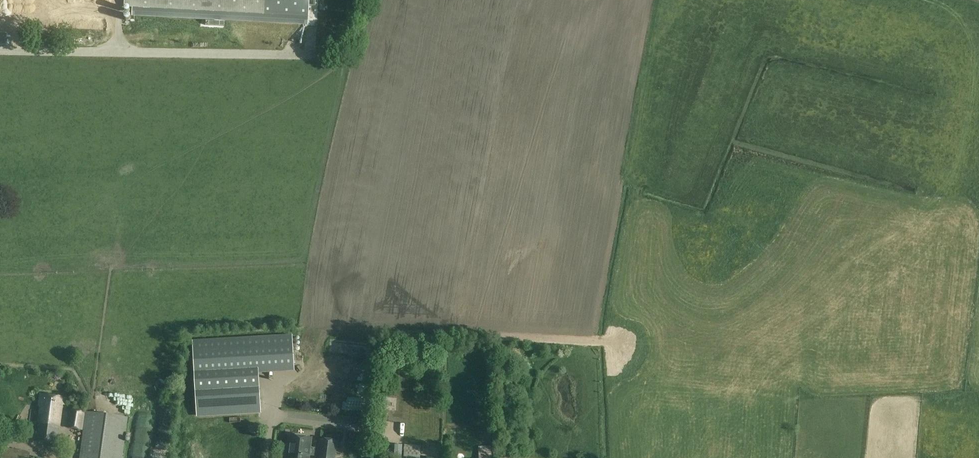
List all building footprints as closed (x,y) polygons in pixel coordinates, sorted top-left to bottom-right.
[(125,6),(133,7),(132,15),(308,24),(309,6),(313,6),(313,0),(125,0),(125,6)] [(259,373),(296,371),(294,335),(194,339),(196,376),(259,373)] [(359,354),(359,338),(327,337),(327,353),(359,354)] [(259,413),(261,413),(259,388),(195,392),(197,417),(259,413)] [(36,442),(58,445),(62,414),(63,405),(76,407),(77,400),(41,395),(39,406),(41,407),(36,442)] [(70,409),(68,428),(68,429),(83,431),(86,412),(70,409)] [(84,432),(80,457),(123,457),(129,418),(86,412),(84,432)] [(320,450),(311,448),(312,439),(291,436),(288,457),(310,457),(310,455),(319,456),(319,457),(335,457),(338,442),(321,440),(320,450)] [(420,445),(404,445),(404,457),(420,457),(420,445)]
